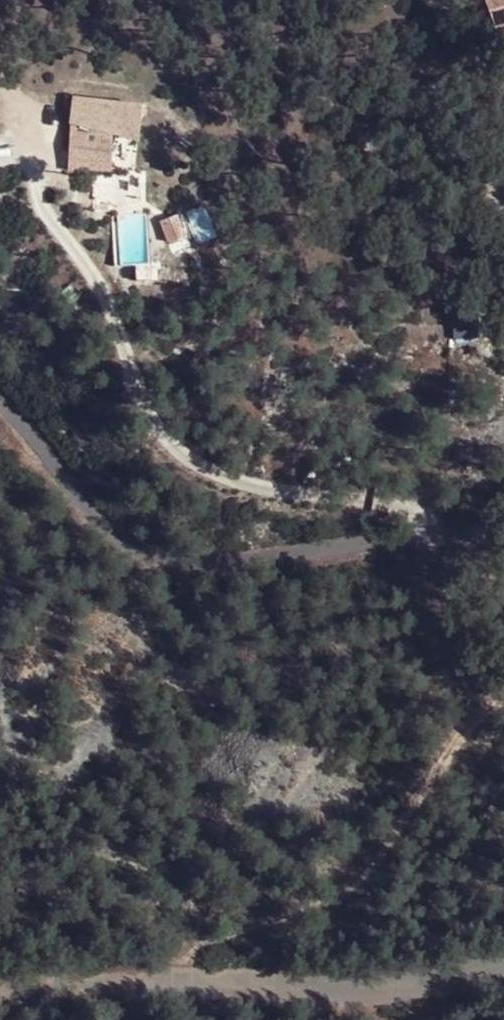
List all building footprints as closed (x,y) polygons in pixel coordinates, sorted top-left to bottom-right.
[(503,22),(503,0),(487,0),(483,18),(503,22)] [(126,124),(85,111),(70,144),(105,167),(126,124)]
